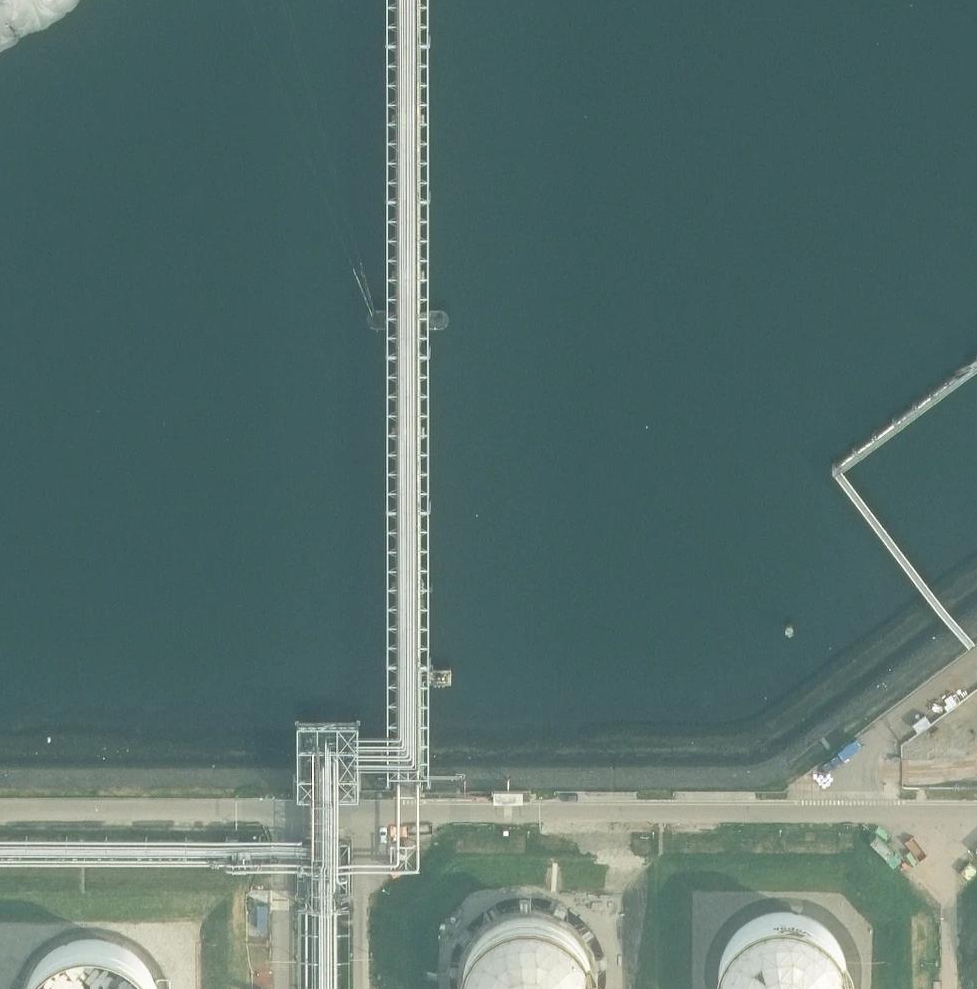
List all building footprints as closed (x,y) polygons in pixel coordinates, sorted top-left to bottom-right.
[(713,988),(850,988),(852,984),(853,955),(845,934),(834,918),(809,901),(787,896),(759,899),(739,909),(721,928),(711,952),(710,979),(713,988)] [(457,988),(596,988),(596,987),(597,959),(590,938),(579,922),(553,904),(532,899),(504,902),(483,913),(466,931),(455,956),(454,982),(457,988)] [(160,988),(156,977),(151,967),(145,957),(136,949),(127,942),(116,936),(105,933),(93,931),(81,931),(70,934),(59,938),(48,944),(39,951),(32,960),(25,970),(21,981),(19,988),(160,988)]
